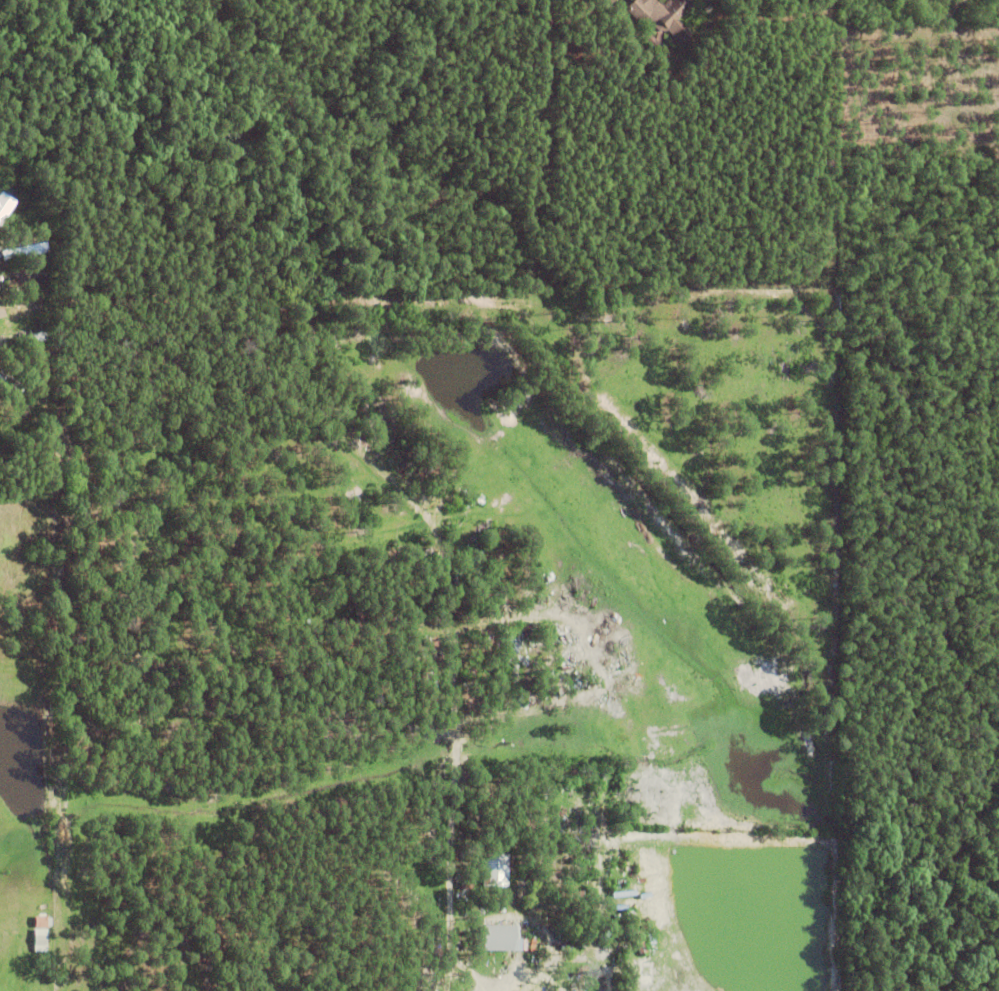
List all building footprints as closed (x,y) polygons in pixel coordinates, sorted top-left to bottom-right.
[(659,5),(664,0),(669,0),(693,0),(674,20),(687,34),(679,42),(665,28),(664,30),(657,29),(653,26),(653,23),(638,8),(641,5),(635,0),(654,0),(659,5)] [(16,200),(0,225),(0,194),(2,191),(16,200)] [(3,260),(1,250),(11,248),(11,244),(17,242),(18,247),(46,241),(48,250),(3,260)] [(39,319),(52,317),(54,327),(41,329),(39,319)] [(3,389),(11,377),(23,387),(15,398),(3,389)] [(482,887),(482,853),(499,853),(498,854),(507,854),(507,887),(482,887)] [(557,894),(558,889),(579,893),(578,899),(557,894)] [(37,926),(48,927),(48,916),(37,916),(37,926)] [(482,926),(517,926),(517,952),(482,952),(482,926)] [(45,953),(45,956),(41,956),(41,952),(34,952),(34,930),(46,930),(46,953),(45,953)] [(560,938),(561,932),(582,937),(581,942),(560,938)]
